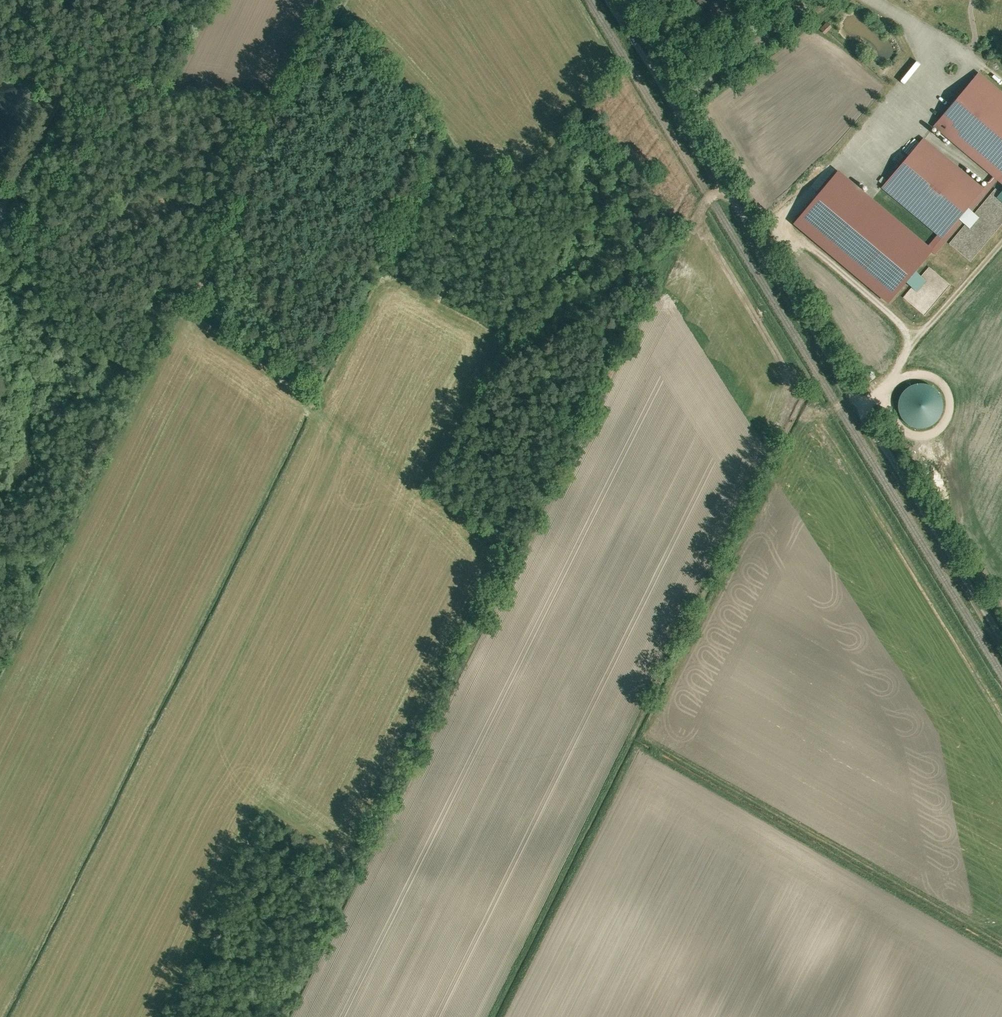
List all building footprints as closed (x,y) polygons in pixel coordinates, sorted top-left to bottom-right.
[(976,76),(934,127),(993,177),(998,181),(1001,184),(1001,97),(976,76)] [(923,138),(880,189),(937,236),(927,248),(931,251),(936,254),(998,181),(993,177),(982,188),(923,138)] [(931,251),(927,248),(837,172),(794,224),(888,302),(931,251)] [(925,428),(932,426),(938,422),(942,415),(944,408),(944,401),(941,394),(936,389),(930,385),(923,384),(916,385),(909,388),(904,393),(900,400),(899,407),(901,414),(905,421),(910,426),(917,428),(925,428)]
